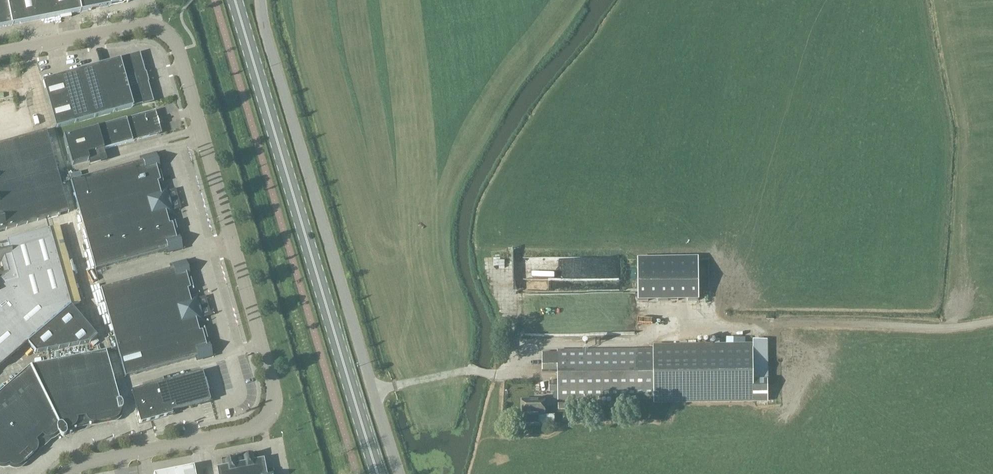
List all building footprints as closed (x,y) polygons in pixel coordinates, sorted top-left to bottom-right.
[(110,6),(110,5),(117,3),(119,1),(121,2),(123,0),(0,0),(0,28),(110,6)] [(138,54),(42,81),(55,128),(152,101),(138,54)] [(152,111),(63,136),(71,165),(87,161),(89,166),(106,161),(103,150),(159,134),(160,132),(159,126),(156,125),(155,121),(156,118),(155,113),(152,111)] [(0,144),(0,231),(68,212),(46,131),(0,144)] [(169,253),(182,249),(178,235),(175,235),(172,224),(169,224),(165,210),(162,211),(158,197),(161,196),(157,182),(160,181),(156,169),(159,169),(155,154),(142,158),(143,161),(70,181),(95,270),(168,250),(169,253)] [(26,343),(35,353),(89,343),(90,343),(93,347),(98,342),(95,338),(96,337),(70,306),(79,303),(58,227),(6,242),(6,241),(0,243),(0,263),(2,267),(0,269),(0,366),(26,343)] [(699,299),(698,257),(638,258),(638,300),(699,299)] [(100,289),(125,377),(198,357),(198,360),(212,356),(208,342),(205,343),(202,331),(199,332),(187,289),(190,288),(186,276),(189,276),(185,261),(172,265),(173,268),(100,289)] [(547,354),(542,354),(542,372),(547,372),(558,371),(558,381),(549,381),(549,393),(558,393),(558,401),(638,400),(654,400),(654,403),(665,402),(753,402),(765,402),(765,382),(767,382),(767,342),(753,342),(753,346),(653,347),(653,350),(638,350),(560,351),(557,351),(557,353),(547,354)] [(0,466),(2,466),(5,466),(9,467),(16,466),(19,466),(22,464),(35,453),(36,452),(37,450),(37,447),(37,445),(37,443),(35,441),(36,440),(42,435),(46,438),(48,438),(50,438),(52,437),(54,436),(57,433),(59,435),(63,436),(66,432),(65,429),(70,429),(72,428),(74,427),(75,425),(76,423),(77,421),(76,418),(85,416),(86,419),(87,421),(89,422),(91,423),(93,424),(96,424),(113,420),(115,419),(117,418),(118,416),(120,414),(120,412),(120,410),(121,410),(121,409),(120,401),(119,402),(105,351),(30,366),(0,392),(0,466)] [(144,388),(131,391),(140,423),(150,420),(172,414),(171,411),(202,403),(210,401),(202,371),(144,388)] [(526,423),(539,423),(539,416),(545,415),(544,400),(522,400),(523,416),(526,416),(526,423)] [(217,467),(219,473),(273,473),(273,472),(267,473),(265,458),(255,460),(254,455),(226,460),(227,466),(217,467)]
